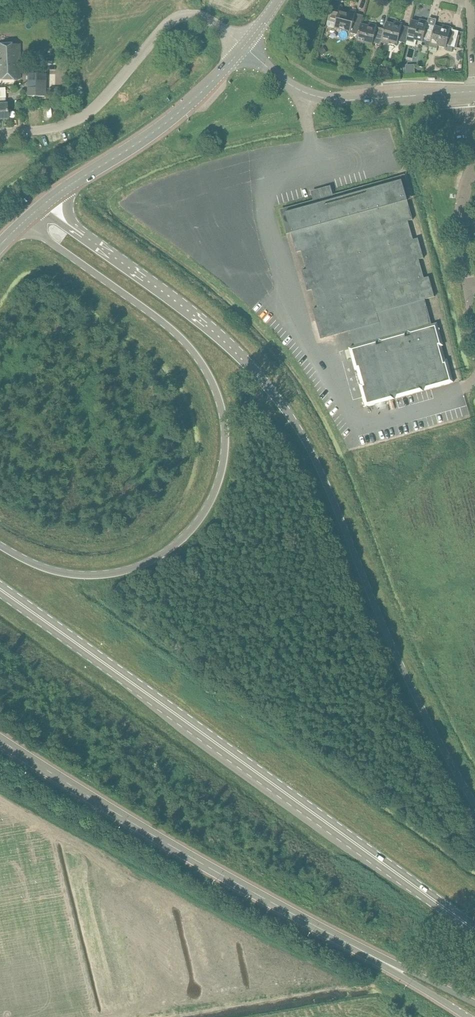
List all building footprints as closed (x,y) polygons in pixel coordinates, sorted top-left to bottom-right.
[(350,33),(358,35),(361,24),(364,16),(356,14),(356,12),(348,10),(347,12),(340,10),(341,5),(333,3),(328,20),(336,22),(335,28),(351,32),(350,33)] [(411,20),(410,27),(407,38),(423,42),(423,40),(431,41),(435,25),(427,24),(428,22),(420,20),(419,22),(411,20)] [(386,22),(384,29),(382,40),(398,44),(398,41),(406,43),(407,38),(410,27),(402,25),(403,24),(394,22),(394,24),(386,22)] [(381,45),(382,40),(384,29),(377,27),(377,26),(369,23),(369,26),(361,24),(358,35),(357,41),(373,45),(373,43),(381,45)] [(435,25),(431,41),(430,44),(446,48),(447,45),(455,47),(459,31),(451,29),(451,28),(443,26),(442,28),(435,26),(435,25)] [(0,45),(0,80),(20,80),(21,45),(0,45)] [(323,47),(318,50),(322,56),(327,52),(323,47)] [(414,73),(414,65),(406,65),(406,74),(414,73)] [(28,98),(46,98),(47,74),(28,74),(28,98)] [(413,220),(408,203),(402,181),(286,213),(297,252),(301,251),(307,269),(302,271),(307,291),(312,289),(317,308),(313,309),(321,339),(350,331),(355,347),(349,348),(355,370),(357,370),(361,384),(359,385),(366,407),(453,382),(447,360),(445,360),(441,346),(443,346),(437,323),(432,325),(425,299),(435,297),(429,277),(424,278),(419,260),(424,258),(418,238),(413,240),(408,221),(413,220)] [(315,199),(334,195),(332,186),(313,190),(315,199)]
